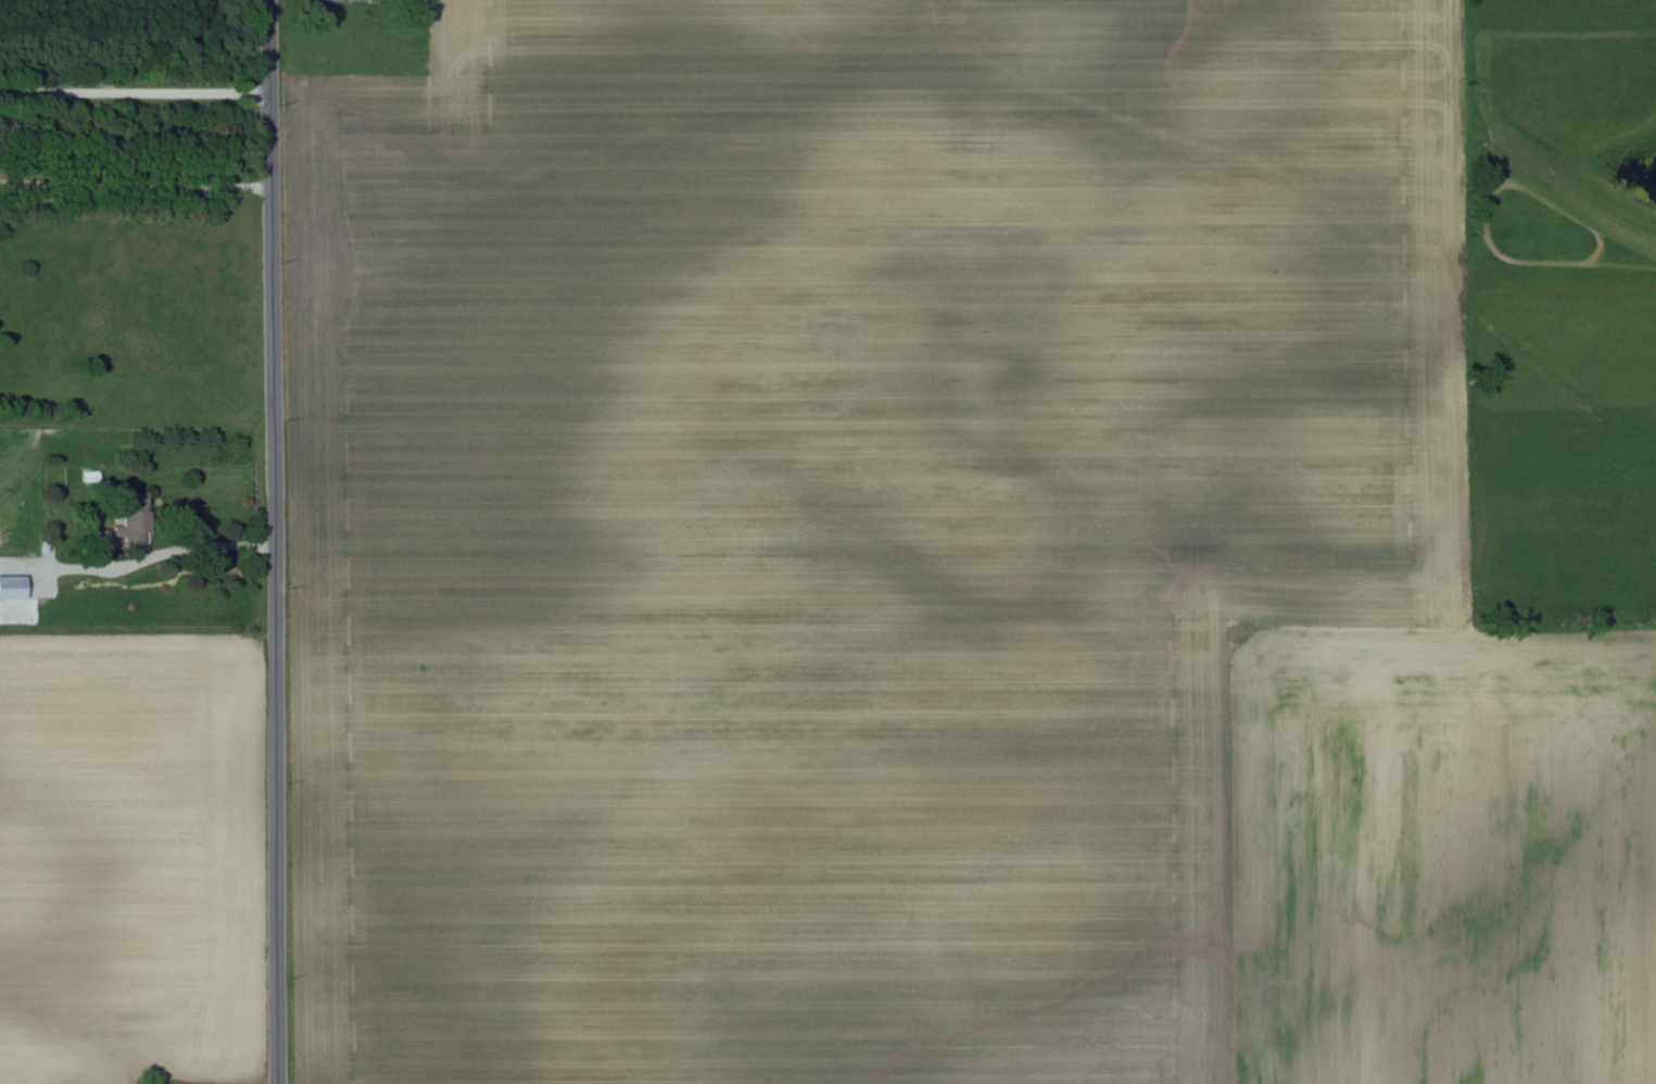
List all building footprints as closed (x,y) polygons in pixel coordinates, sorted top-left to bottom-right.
[(147,491),(123,490),(123,527),(97,527),(97,546),(114,546),(114,535),(123,535),(123,546),(147,546),(147,491)] [(24,574),(0,574),(0,597),(24,598),(24,574)]
